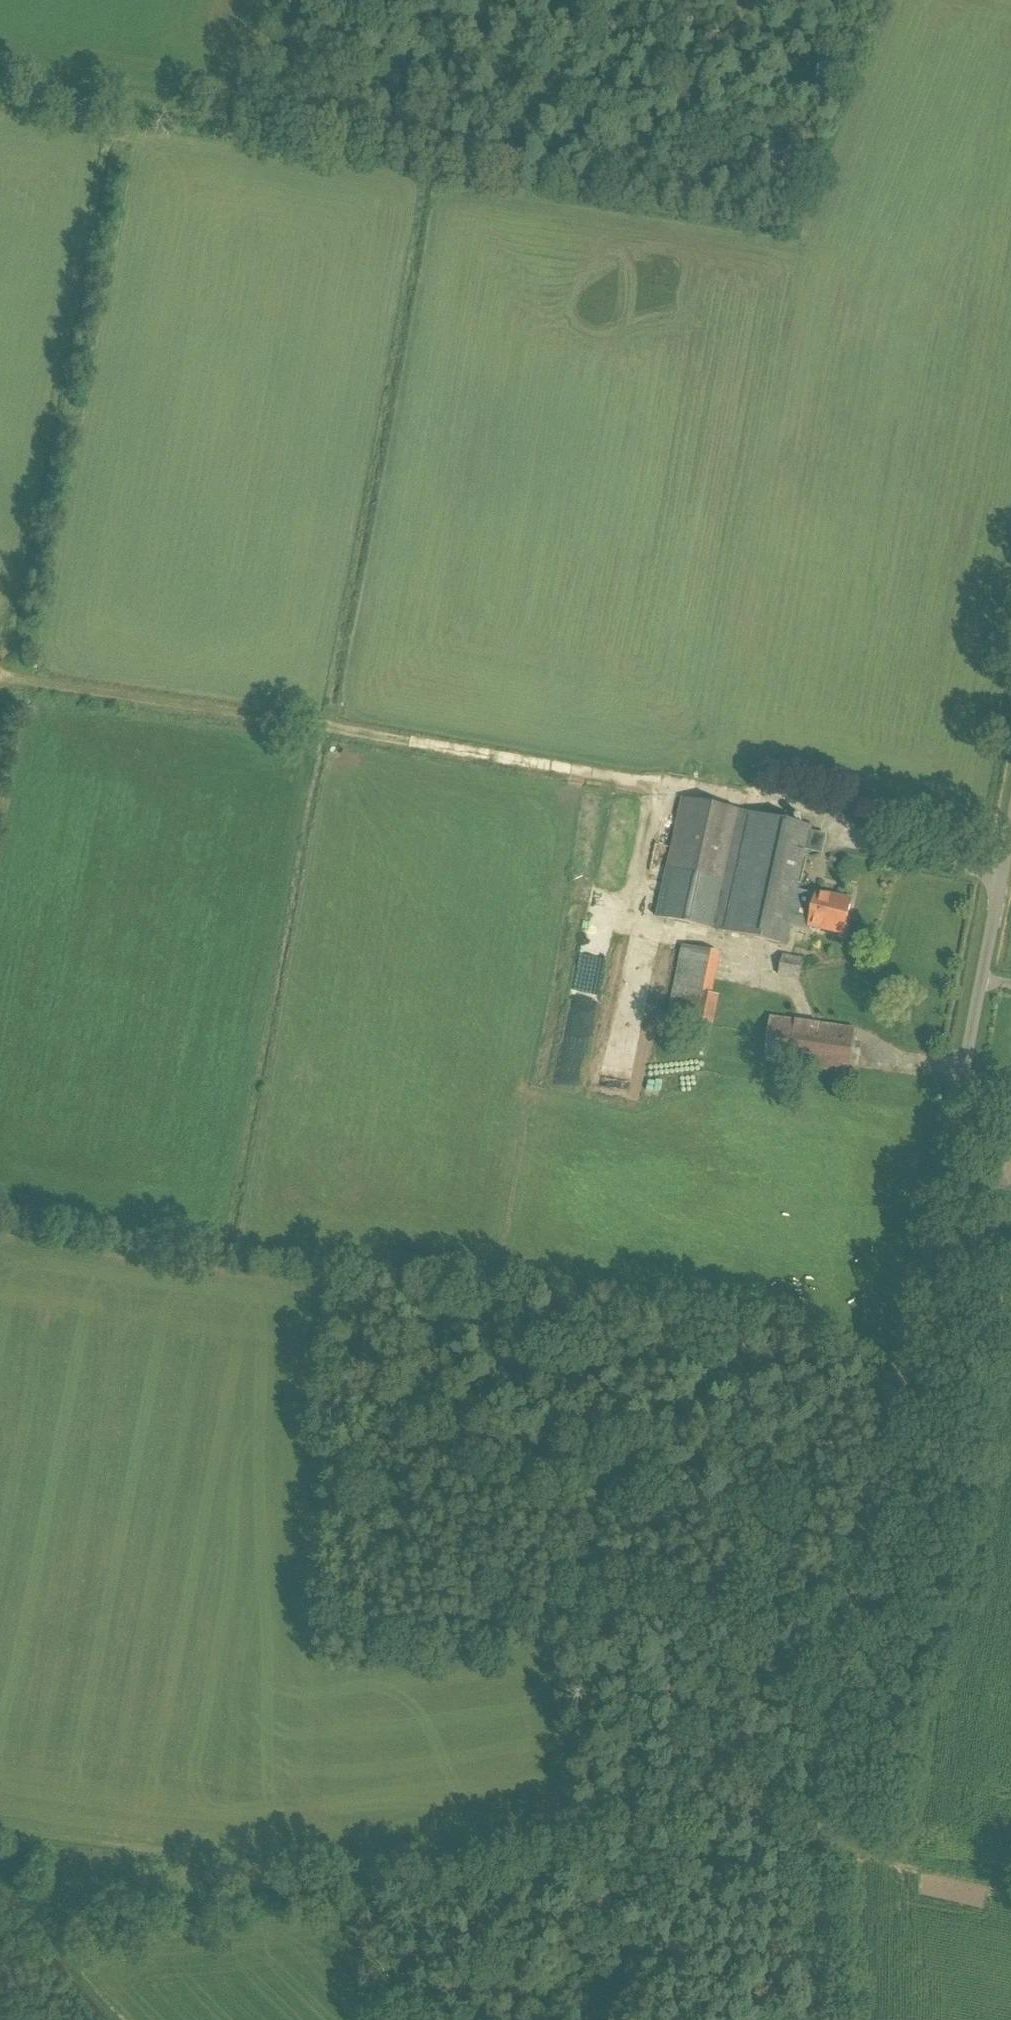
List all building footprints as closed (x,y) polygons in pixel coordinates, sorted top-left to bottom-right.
[(727,883),(743,810),(681,797),(655,917),(713,930),(724,882),(727,883)] [(815,894),(798,890),(813,826),(744,811),(717,930),(787,946),(792,926),(810,930),(811,927),(844,935),(852,900),(816,892),(815,894)] [(810,957),(815,936),(805,934),(800,954),(810,957)] [(681,944),(667,1017),(714,1026),(720,996),(712,995),(721,953),(681,944)] [(799,980),(803,958),(782,954),(778,976),(799,980)] [(850,1075),(855,1028),(771,1016),(767,1043),(779,1045),(777,1064),(850,1075)]
